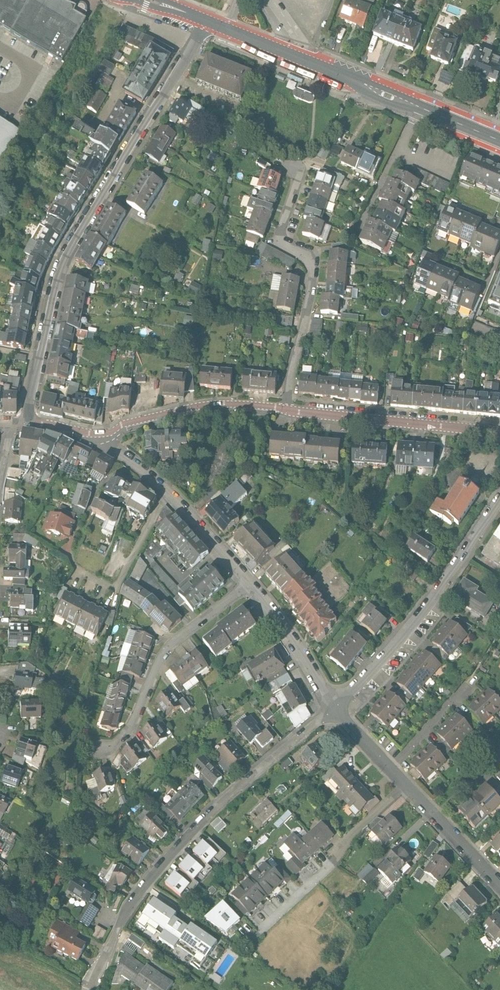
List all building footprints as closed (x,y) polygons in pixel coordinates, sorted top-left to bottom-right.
[(61,62),(85,21),(83,20),(87,13),(85,12),(85,9),(85,7),(83,5),(80,5),(78,5),(76,7),(75,9),(74,9),(53,0),(0,0),(0,27),(61,62)] [(357,8),(371,13),(376,0),(360,0),(357,8)] [(431,3),(427,10),(435,14),(439,7),(431,3)] [(371,14),(371,13),(357,8),(349,5),(342,23),(364,31),(371,14)] [(394,22),(383,18),(374,38),(394,46),(404,22),(395,18),(394,22)] [(412,25),(404,22),(394,46),(413,54),(422,34),(411,29),(412,25)] [(119,36),(117,40),(148,54),(152,49),(156,42),(132,31),(132,33),(122,29),(119,36)] [(447,44),(440,41),(432,62),(449,69),(457,48),(459,43),(449,39),(447,44)] [(174,52),(156,42),(152,49),(170,60),(174,52)] [(457,73),(464,75),(474,51),(468,48),(457,73)] [(474,51),(464,75),(496,89),(499,79),(499,75),(498,74),(499,69),(499,66),(481,57),(482,55),(482,54),(482,52),(482,51),(482,50),(481,50),(480,49),(479,49),(478,48),(477,48),(476,49),(475,49),(474,50),(474,51)] [(170,60),(152,49),(148,54),(125,94),(143,105),(170,60)] [(253,76),(208,57),(203,69),(196,84),(242,103),(242,102),(246,92),(253,76)] [(98,71),(109,78),(115,67),(104,61),(98,71)] [(447,86),(452,76),(446,74),(442,84),(447,86)] [(111,87),(114,82),(103,75),(100,80),(111,87)] [(110,88),(99,81),(96,87),(107,94),(110,88)] [(252,94),(246,92),(242,102),(248,105),(252,94)] [(96,114),(106,98),(97,93),(87,109),(96,114)] [(297,95),(296,95),(295,96),(294,97),(294,98),(294,99),(295,100),(296,101),(309,106),(310,106),(311,106),(312,106),(313,105),(313,104),(313,103),(313,102),(313,101),(312,101),(312,100),(298,95),(297,95)] [(191,112),(178,104),(171,117),(171,118),(179,122),(183,125),(191,112)] [(103,135),(119,144),(136,116),(121,106),(103,135)] [(200,110),(196,116),(199,118),(200,117),(210,122),(213,117),(200,110)] [(179,122),(171,118),(168,123),(175,127),(179,122)] [(22,133),(0,121),(0,172),(22,133)] [(74,136),(96,149),(111,158),(119,144),(103,135),(102,134),(97,143),(95,142),(97,138),(79,127),(74,136)] [(176,137),(163,130),(155,144),(168,151),(176,137)] [(168,151),(155,144),(146,158),(159,165),(168,151)] [(111,158),(96,149),(93,154),(91,154),(84,150),(80,157),(103,171),(111,158)] [(334,149),(331,155),(330,157),(339,161),(343,154),(334,149)] [(322,163),(326,153),(321,151),(317,160),(322,163)] [(103,171),(80,157),(72,152),(68,159),(83,168),(83,170),(81,171),(79,174),(96,184),(103,171)] [(326,153),(322,163),(326,165),(330,157),(331,155),(326,153)] [(364,160),(349,153),(342,168),(357,175),(364,160)] [(379,167),(364,160),(357,175),(372,182),(379,167)] [(470,160),(460,183),(499,200),(499,172),(470,160)] [(260,162),(257,167),(268,175),(272,170),(260,162)] [(418,173),(413,170),(408,181),(413,184),(418,173)] [(172,175),(166,171),(163,175),(170,179),(172,175)] [(424,176),(418,173),(413,184),(418,186),(424,176)] [(96,184),(79,174),(77,177),(78,179),(75,180),(68,176),(64,182),(88,197),(96,184)] [(323,174),(321,180),(331,184),(333,178),(323,174)] [(418,186),(420,187),(424,189),(429,178),(424,176),(418,186)] [(164,188),(147,177),(128,207),(145,218),(164,188)] [(263,194),(279,200),(279,199),(276,198),(281,183),(265,177),(260,190),(259,193),(263,195),(263,194)] [(413,184),(408,181),(398,177),(393,187),(411,196),(415,197),(420,187),(418,186),(413,184)] [(429,178),(424,189),(429,191),(434,181),(429,178)] [(321,180),(320,180),(316,190),(332,196),(336,185),(331,184),(321,180)] [(434,181),(429,191),(435,194),(440,183),(434,181)] [(88,197),(64,182),(60,189),(68,193),(68,196),(65,201),(80,209),(88,197)] [(440,183),(435,194),(440,197),(445,186),(440,183)] [(411,196),(393,187),(390,185),(385,195),(407,206),(411,196)] [(375,190),(366,186),(364,190),(373,194),(375,190)] [(445,186),(440,197),(446,199),(451,188),(445,186)] [(312,201),(328,207),(332,196),(316,190),(312,201)] [(263,194),(263,195),(259,205),(275,210),(279,200),(263,194)] [(402,215),(407,206),(385,195),(380,205),(384,207),(402,215)] [(80,209),(65,201),(63,199),(57,209),(74,220),(80,209)] [(309,212),(325,218),(328,207),(312,201),(309,212)] [(275,210),(259,205),(252,202),(248,213),(249,213),(256,215),(272,221),(275,210)] [(402,215),(384,207),(379,217),(401,227),(406,217),(402,215)] [(108,248),(126,218),(109,208),(91,238),(107,247),(108,248)] [(74,220),(57,209),(54,214),(56,215),(53,221),(68,230),(74,220)] [(217,214),(210,210),(206,216),(213,220),(217,214)] [(309,212),(305,223),(309,224),(321,228),(325,218),(309,212)] [(256,215),(249,213),(245,224),(252,226),(268,232),(272,221),(256,215)] [(459,218),(447,213),(438,235),(450,240),(459,218)] [(401,227),(379,217),(375,227),(393,236),(396,238),(401,227)] [(459,218),(450,240),(461,245),(470,222),(459,218)] [(68,230),(53,221),(49,219),(48,222),(52,224),(48,232),(62,240),(68,230)] [(482,227),(470,222),(461,245),(472,249),(473,249),(481,230),(482,227)] [(321,228),(309,224),(304,240),(320,245),(325,230),(321,228)] [(264,243),(268,232),(252,226),(248,237),(249,238),(260,242),(264,243)] [(393,236),(375,227),(371,226),(366,236),(387,245),(388,246),(393,236)] [(492,235),(481,230),(473,249),(472,249),(471,252),(483,257),(492,235)] [(62,240),(48,232),(41,244),(37,242),(36,244),(53,254),(62,240)] [(483,257),(495,262),(499,249),(499,238),(492,235),(483,257)] [(183,236),(178,243),(185,247),(190,240),(183,236)] [(387,245),(366,236),(361,247),(382,256),(387,245)] [(396,238),(393,236),(388,246),(393,248),(395,249),(400,239),(396,238)] [(107,247),(91,238),(84,250),(100,260),(107,247)] [(260,242),(249,238),(246,244),(258,248),(260,242)] [(53,254),(36,244),(33,242),(26,255),(33,259),(47,266),(53,254)] [(388,246),(387,245),(382,256),(388,259),(393,248),(388,246)] [(213,248),(205,246),(203,258),(210,260),(213,248)] [(257,258),(263,262),(269,251),(262,247),(257,258)] [(333,250),(332,257),(348,259),(349,257),(349,248),(348,247),(333,250)] [(100,260),(84,250),(76,263),(92,273),(100,260)] [(274,253),(269,251),(263,262),(269,265),(270,263),(269,262),(274,253)] [(274,253),(269,262),(270,263),(274,265),(279,256),(274,253)] [(215,256),(213,265),(223,267),(225,259),(215,256)] [(279,256),(274,265),(278,267),(283,258),(279,256)] [(332,257),(331,269),(347,270),(348,264),(348,259),(332,257)] [(355,257),(349,257),(348,259),(348,264),(356,265),(357,259),(355,257)] [(153,265),(163,270),(166,263),(156,258),(153,265)] [(287,261),(283,258),(278,267),(283,270),(287,261)] [(47,266),(33,259),(26,275),(40,281),(47,266)] [(420,262),(414,259),(411,267),(417,270),(420,262)] [(292,263),(287,261),(283,270),(287,272),(292,263)] [(296,265),(292,263),(287,272),(292,274),(296,265)] [(421,292),(427,294),(436,273),(430,270),(432,266),(426,264),(415,290),(421,292)] [(330,280),(346,282),(347,270),(331,269),(330,280)] [(427,295),(439,299),(448,277),(436,272),(436,273),(427,294),(427,295)] [(40,281),(26,275),(23,284),(13,280),(10,286),(18,289),(36,295),(40,281)] [(171,279),(164,275),(162,278),(169,283),(171,279)] [(458,285),(460,282),(448,277),(439,299),(450,304),(458,285)] [(180,279),(175,287),(181,291),(186,283),(180,279)] [(272,296),(281,298),(284,282),(275,280),(272,296)] [(329,291),(345,293),(346,282),(330,280),(329,291)] [(89,286),(69,281),(66,295),(86,299),(89,286)] [(489,308),(499,313),(499,281),(489,308)] [(301,285),(284,282),(281,298),(298,301),(301,285)] [(470,289),(458,285),(450,304),(449,307),(460,312),(470,289)] [(18,289),(14,309),(16,310),(33,313),(36,295),(18,289)] [(202,294),(194,289),(190,297),(198,301),(202,294)] [(470,289),(460,312),(472,316),(481,294),(470,289)] [(340,304),(344,304),(344,305),(353,306),(354,294),(345,293),(329,291),(327,303),(340,304)] [(142,294),(133,292),(131,299),(140,302),(142,294)] [(66,295),(63,312),(83,316),(86,299),(66,295)] [(281,298),(272,296),(270,304),(275,305),(274,313),(278,314),(281,298)] [(298,301),(281,298),(278,314),(295,317),(298,301)] [(340,304),(327,303),(323,302),(322,319),(339,320),(340,304)] [(33,313),(16,310),(15,318),(12,317),(11,322),(14,323),(30,326),(33,313)] [(63,312),(59,330),(76,333),(82,334),(83,328),(81,327),(83,316),(63,312)] [(293,335),(294,323),(270,320),(269,324),(276,325),(275,333),(293,335)] [(30,326),(14,323),(12,331),(9,330),(9,335),(27,339),(30,326)] [(196,326),(187,324),(185,333),(195,335),(196,326)] [(405,326),(398,324),(395,331),(402,334),(405,326)] [(421,330),(416,327),(413,334),(418,336),(421,330)] [(87,336),(96,337),(97,331),(88,329),(87,336)] [(56,344),(73,347),(75,338),(76,333),(59,330),(56,344)] [(76,333),(75,338),(79,341),(94,344),(96,337),(87,336),(82,334),(76,333)] [(25,351),(27,339),(9,335),(8,339),(0,337),(0,346),(25,351)] [(291,343),(281,341),(279,353),(290,354),(291,343)] [(71,368),(73,360),(70,359),(73,347),(56,344),(52,364),(71,368)] [(27,359),(17,356),(15,363),(26,365),(27,359)] [(71,368),(52,364),(49,379),(66,383),(68,383),(71,368)] [(304,374),(303,383),(312,384),(313,375),(304,374)] [(234,379),(204,376),(202,394),(232,396),(234,379)] [(353,381),(352,390),(363,391),(365,377),(354,376),(353,381)] [(187,384),(186,399),(196,398),(194,377),(187,377),(187,384)] [(329,387),(341,388),(342,380),(342,378),(330,377),(329,387)] [(0,397),(5,397),(6,391),(10,380),(3,378),(0,388),(0,392),(1,392),(0,397)] [(66,383),(49,379),(47,385),(65,388),(66,383)] [(246,379),(244,398),(260,399),(262,380),(246,379)] [(10,380),(6,391),(11,392),(10,398),(18,398),(21,382),(10,380)] [(279,382),(262,380),(260,399),(277,401),(279,382)] [(352,390),(353,381),(342,380),(341,388),(341,389),(352,390)] [(187,384),(165,382),(163,403),(185,405),(186,399),(187,384)] [(303,383),(302,383),(300,400),(317,401),(318,386),(318,385),(312,384),(303,383)] [(329,387),(318,386),(317,401),(316,402),(328,404),(329,387)] [(66,405),(67,405),(75,408),(85,410),(86,407),(87,400),(77,398),(80,389),(71,387),(71,389),(71,390),(70,392),(67,404),(66,405)] [(112,394),(113,394),(114,388),(107,387),(107,389),(106,402),(111,403),(112,394)] [(341,388),(329,387),(328,404),(339,405),(341,389),(341,388)] [(477,420),(479,402),(472,401),(472,399),(473,399),(474,388),(467,387),(466,402),(464,419),(477,420)] [(352,390),(341,389),(339,405),(339,406),(351,407),(352,390)] [(490,421),(493,390),(487,389),(486,400),(487,400),(487,403),(479,402),(477,420),(490,421)] [(363,391),(352,390),(351,407),(362,408),(363,392),(363,391)] [(394,390),(392,412),(414,414),(415,395),(404,394),(404,391),(394,390)] [(496,404),(497,401),(499,390),(493,390),(490,421),(499,422),(499,404),(496,404)] [(17,410),(18,398),(10,398),(11,392),(6,391),(5,397),(4,416),(17,416),(17,410)] [(380,394),(363,392),(362,408),(362,409),(378,410),(380,394)] [(444,397),(443,417),(453,418),(456,394),(456,393),(445,392),(444,397)] [(111,403),(110,416),(131,419),(133,396),(113,394),(112,394),(111,403)] [(460,394),(456,394),(453,418),(464,419),(466,402),(465,402),(465,400),(463,399),(463,398),(460,397),(460,394)] [(444,397),(415,395),(414,414),(443,417),(444,397)] [(59,401),(45,399),(43,406),(42,416),(63,421),(64,418),(67,405),(66,405),(67,404),(59,403),(59,401)] [(95,425),(99,410),(86,407),(85,410),(75,408),(67,405),(64,418),(95,425)] [(22,459),(36,461),(40,455),(49,437),(26,434),(22,459)] [(40,455),(48,459),(53,462),(54,461),(64,442),(49,437),(40,455)] [(54,461),(57,463),(65,467),(75,449),(75,448),(64,442),(54,461)] [(305,470),(308,444),(296,443),(296,444),(273,442),(271,464),(281,465),(281,466),(287,467),(287,468),(296,469),(296,468),(305,468),(305,470)] [(159,466),(164,468),(164,470),(174,470),(174,473),(184,473),(184,457),(190,457),(190,452),(189,452),(189,444),(184,444),(184,443),(174,443),(174,444),(149,444),(149,462),(152,462),(151,468),(157,473),(159,466)] [(308,444),(305,470),(314,471),(314,472),(324,473),(324,472),(330,472),(330,471),(340,472),(342,450),(319,448),(319,447),(308,446),(308,444)] [(77,450),(75,449),(65,467),(75,472),(78,465),(86,468),(93,455),(79,447),(77,450)] [(198,494),(210,500),(218,492),(221,495),(239,456),(221,447),(198,494)] [(388,453),(354,451),(353,470),(387,472),(388,453)] [(415,475),(417,452),(408,452),(400,452),(398,473),(415,475)] [(425,453),(417,452),(415,475),(434,476),(435,456),(425,456),(425,453)] [(101,458),(93,455),(86,468),(95,471),(101,458)] [(22,459),(20,473),(22,473),(30,474),(36,461),(22,459)] [(43,481),(53,462),(48,459),(47,462),(44,461),(35,477),(43,481)] [(104,460),(95,475),(106,482),(115,467),(104,460)] [(53,462),(43,481),(41,485),(44,487),(50,485),(53,480),(52,480),(59,466),(56,465),(57,463),(54,461),(53,462)] [(78,473),(75,472),(65,467),(62,474),(76,480),(78,473)] [(20,473),(10,471),(7,482),(17,485),(20,485),(22,473),(20,473)] [(17,485),(7,482),(5,491),(15,493),(17,485)] [(250,484),(239,493),(243,498),(254,488),(250,484)] [(106,498),(128,510),(135,498),(113,485),(106,498)] [(439,507),(431,519),(453,533),(455,529),(460,532),(480,500),(462,488),(446,512),(439,507)] [(75,505),(73,510),(77,511),(86,515),(87,515),(92,500),(91,499),(84,497),(86,492),(80,490),(76,501),(75,505)] [(15,493),(5,491),(4,507),(7,507),(15,507),(17,493),(15,493)] [(208,514),(213,509),(221,501),(224,499),(221,495),(218,492),(210,500),(202,507),(208,514)] [(222,509),(223,510),(232,520),(249,504),(243,498),(239,493),(225,506),(222,509)] [(158,508),(137,495),(135,498),(128,510),(126,515),(130,517),(130,520),(133,521),(133,524),(133,525),(140,529),(143,528),(146,530),(152,519),(154,515),(155,515),(158,508)] [(222,509),(225,506),(221,501),(213,509),(218,514),(223,510),(222,509)] [(7,526),(21,527),(23,508),(15,507),(7,507),(6,514),(8,514),(7,526)] [(119,530),(123,521),(98,507),(93,515),(94,516),(107,524),(110,526),(119,530)] [(227,544),(241,531),(232,520),(223,510),(218,514),(208,523),(227,544)] [(86,515),(77,511),(74,519),(75,519),(84,523),(86,515)] [(59,522),(72,527),(75,519),(74,519),(61,515),(59,522)] [(177,526),(167,515),(164,518),(161,525),(165,529),(158,536),(159,538),(157,539),(159,541),(154,545),(156,547),(142,568),(149,576),(156,570),(154,568),(172,552),(161,540),(177,526)] [(49,526),(46,533),(55,537),(54,538),(62,541),(62,539),(71,542),(74,535),(71,534),(74,527),(72,527),(59,522),(53,520),(51,527),(49,526)] [(126,522),(123,521),(119,530),(117,535),(120,536),(126,522)] [(119,530),(110,526),(105,535),(114,540),(117,535),(119,530)] [(172,552),(178,559),(194,544),(177,526),(161,540),(172,552)] [(239,549),(237,551),(259,574),(260,573),(269,565),(276,558),(255,534),(247,541),(239,549)] [(234,545),(239,549),(247,541),(243,537),(234,545)] [(17,540),(16,547),(40,551),(42,544),(17,540)] [(210,563),(194,544),(178,559),(194,577),(210,563)] [(436,558),(416,544),(408,556),(429,570),(436,558)] [(499,573),(499,548),(496,545),(494,544),(482,561),(499,573)] [(27,585),(30,585),(31,584),(31,579),(30,578),(27,578),(28,552),(12,552),(11,568),(19,568),(18,577),(6,576),(6,584),(15,585),(27,585)] [(268,582),(287,565),(283,560),(273,569),(264,577),(268,582)] [(260,573),(264,577),(273,569),(269,565),(260,573)] [(268,582),(266,583),(285,604),(306,586),(287,565),(268,582)] [(326,576),(331,571),(326,566),(321,570),(326,576)] [(130,592),(138,597),(149,576),(142,569),(129,591),(130,592)] [(326,576),(310,590),(311,590),(312,589),(318,596),(315,598),(324,608),(322,609),(330,618),(349,601),(348,599),(352,596),(345,588),(346,587),(332,570),(331,571),(326,576)] [(185,602),(159,574),(152,580),(176,610),(181,605),(185,602)] [(405,579),(415,589),(419,584),(410,574),(405,579)] [(200,588),(210,579),(206,575),(197,584),(200,588)] [(185,602),(181,605),(187,612),(195,621),(226,594),(212,578),(210,579),(200,588),(185,602)] [(306,585),(306,586),(285,604),(291,610),(295,615),(293,616),(302,626),(300,627),(309,637),(308,638),(319,651),(327,644),(326,643),(333,637),(332,636),(338,630),(334,625),(335,625),(330,619),(331,619),(330,618),(322,609),(324,608),(315,598),(318,596),(312,589),(311,590),(310,590),(306,585)] [(478,596),(465,588),(455,606),(485,624),(494,611),(476,600),(478,596)] [(144,619),(154,607),(146,602),(138,597),(130,592),(123,604),(138,614),(144,619)] [(64,607),(67,600),(70,596),(64,593),(59,604),(64,607)] [(15,597),(10,597),(9,613),(18,614),(18,612),(25,612),(24,617),(35,617),(36,605),(32,604),(32,603),(34,603),(34,598),(33,598),(15,597)] [(64,607),(56,622),(67,627),(78,606),(67,600),(64,607)] [(169,640),(171,642),(183,631),(167,614),(164,617),(158,610),(161,608),(158,605),(155,607),(155,606),(154,607),(144,619),(157,633),(163,640),(166,637),(169,640)] [(187,612),(181,605),(176,610),(182,617),(187,612)] [(77,632),(88,611),(78,606),(67,627),(77,632)] [(88,611),(77,632),(88,638),(99,616),(88,611)] [(370,628),(364,634),(376,644),(387,630),(376,621),(377,619),(372,615),(365,623),(370,628)] [(376,621),(387,630),(388,630),(393,625),(381,615),(377,619),(376,621)] [(109,621),(99,616),(88,638),(98,643),(105,629),(109,621)] [(111,616),(109,621),(105,629),(113,633),(117,619),(111,616)] [(232,654),(258,635),(245,618),(219,636),(221,638),(232,654)] [(458,626),(454,631),(467,642),(473,635),(458,626)] [(441,639),(459,654),(468,643),(467,642),(454,631),(452,629),(447,636),(445,634),(441,639)] [(163,640),(157,633),(150,641),(157,644),(163,646),(169,640),(166,637),(163,640)] [(16,651),(29,651),(29,649),(29,638),(29,637),(21,637),(8,636),(7,636),(7,654),(16,654),(16,651)] [(234,656),(232,654),(221,638),(205,650),(219,668),(234,656)] [(439,645),(434,651),(436,653),(447,662),(450,665),(459,654),(441,639),(437,643),(439,645)] [(157,644),(150,641),(146,640),(144,645),(155,649),(157,644)] [(353,641),(332,668),(347,680),(368,653),(353,641)] [(133,642),(128,655),(135,657),(140,644),(133,642)] [(140,644),(135,657),(151,662),(156,650),(155,649),(144,645),(140,644)] [(447,662),(436,653),(432,658),(442,666),(443,667),(447,662)] [(131,670),(135,657),(128,655),(127,654),(122,667),(124,667),(131,670)] [(147,675),(151,662),(135,657),(131,670),(147,675)] [(442,666),(432,658),(429,662),(438,670),(442,666)] [(415,669),(433,685),(442,674),(438,670),(429,662),(426,660),(421,666),(419,665),(415,669)] [(185,670),(197,687),(210,677),(198,661),(191,666),(185,670)] [(251,676),(252,677),(261,693),(265,690),(270,687),(285,678),(286,678),(276,661),(255,674),(251,676)] [(111,665),(104,663),(102,669),(109,671),(111,665)] [(131,670),(124,667),(119,680),(125,682),(126,683),(131,670)] [(251,676),(255,674),(252,669),(241,676),(244,682),(252,677),(251,676)] [(424,695),(433,685),(415,669),(411,674),(413,676),(408,681),(424,695)] [(19,671),(18,681),(31,684),(33,675),(25,670),(19,671)] [(131,670),(126,683),(136,686),(142,688),(147,675),(131,670)] [(197,687),(185,670),(178,675),(178,676),(172,680),(174,683),(180,691),(184,696),(197,687)] [(288,683),(285,678),(270,687),(271,688),(266,691),(268,694),(269,694),(277,690),(288,683)] [(424,695),(408,681),(406,680),(402,684),(404,686),(399,692),(415,706),(424,695)] [(21,695),(42,697),(43,688),(30,688),(31,684),(18,681),(15,681),(12,698),(20,699),(21,695)] [(136,686),(126,683),(125,682),(123,688),(134,692),(136,686)] [(289,682),(288,683),(277,690),(281,697),(293,690),(289,682)] [(180,691),(174,683),(169,686),(182,704),(184,702),(187,700),(184,696),(180,691)] [(184,696),(187,700),(190,703),(202,695),(197,687),(184,696)] [(112,705),(117,692),(112,690),(107,703),(112,705)] [(277,690),(269,694),(274,701),(281,697),(277,690)] [(117,692),(112,705),(128,710),(132,697),(117,692)] [(302,704),(296,695),(278,706),(284,715),(285,714),(302,704)] [(495,724),(499,719),(499,709),(491,698),(485,704),(484,702),(479,707),(495,724)] [(180,713),(172,701),(158,711),(170,727),(183,718),(183,717),(180,713)] [(396,705),(391,701),(386,707),(384,706),(380,711),(398,726),(407,715),(396,705)] [(400,701),(396,705),(407,715),(411,710),(400,701)] [(188,708),(184,702),(182,704),(186,709),(191,717),(195,714),(189,707),(188,708)] [(112,705),(107,703),(103,716),(108,718),(112,705)] [(285,714),(284,715),(290,726),(296,722),(307,716),(308,715),(302,704),(285,714)] [(128,710),(112,705),(108,718),(123,723),(128,710)] [(476,713),(470,718),(473,721),(482,731),(485,733),(495,724),(479,707),(474,711),(476,713)] [(180,713),(183,717),(183,718),(186,723),(193,718),(191,717),(186,709),(180,713)] [(19,726),(39,725),(38,710),(19,710),(19,726)] [(389,736),(398,726),(380,711),(376,715),(378,717),(372,723),(377,727),(382,731),(389,736)] [(223,715),(213,721),(216,730),(228,723),(223,715)] [(307,716),(296,722),(299,728),(310,721),(307,716)] [(123,723),(108,718),(103,731),(119,736),(123,723)] [(269,731),(275,726),(270,719),(264,725),(269,731)] [(482,731),(473,721),(468,725),(478,735),(482,731)] [(447,732),(463,749),(474,739),(464,729),(459,723),(453,729),(452,727),(447,732)] [(478,735),(468,725),(464,729),(474,739),(478,735)] [(275,726),(269,731),(272,735),(278,729),(275,726)] [(264,744),(263,744),(257,737),(259,735),(252,727),(240,738),(253,753),(258,749),(264,744)] [(382,731),(377,727),(370,736),(374,740),(382,731)] [(157,732),(144,742),(150,750),(156,758),(169,749),(157,732)] [(463,749),(447,732),(443,736),(444,737),(438,743),(443,748),(453,758),(463,749)] [(263,744),(264,744),(258,749),(264,757),(275,748),(268,740),(263,744)] [(150,750),(144,742),(139,746),(144,754),(150,750)] [(23,762),(30,765),(31,765),(35,752),(19,747),(14,763),(22,766),(23,762)] [(443,748),(439,752),(448,762),(453,758),(443,748)] [(44,755),(35,752),(31,765),(30,765),(29,768),(39,771),(44,755)] [(223,760),(220,764),(225,770),(233,779),(234,779),(246,768),(233,752),(223,760)] [(448,762),(439,752),(434,756),(444,766),(448,762)] [(137,753),(124,763),(128,769),(124,773),(125,774),(123,775),(130,784),(149,770),(137,753)] [(421,762),(437,779),(447,770),(444,766),(434,756),(433,754),(427,760),(425,758),(421,762)] [(311,783),(315,779),(315,780),(328,769),(317,755),(310,761),(308,759),(305,761),(307,763),(304,766),(311,775),(307,778),(311,783)] [(124,763),(123,761),(113,769),(120,778),(123,775),(125,774),(124,773),(128,769),(124,763)] [(14,763),(12,762),(10,768),(21,775),(23,769),(24,766),(22,766),(14,763)] [(24,766),(23,769),(37,777),(39,771),(29,768),(30,765),(23,762),(22,766),(24,766)] [(418,768),(412,774),(415,777),(423,786),(426,789),(437,779),(421,762),(416,767),(418,768)] [(213,775),(206,768),(197,777),(208,787),(216,796),(224,788),(212,776),(213,775)] [(282,775),(286,779),(294,773),(290,768),(282,775)] [(35,783),(37,777),(23,769),(21,775),(31,781),(35,783)] [(78,771),(70,769),(68,778),(76,779),(78,771)] [(233,779),(225,770),(221,774),(229,784),(235,779),(234,779),(233,779)] [(101,797),(116,792),(110,773),(95,778),(97,785),(101,797)] [(15,796),(16,794),(20,784),(21,781),(20,781),(4,775),(0,788),(0,790),(15,796)] [(22,776),(20,781),(21,781),(20,784),(27,787),(29,787),(31,781),(22,776)] [(331,789),(342,801),(338,804),(344,811),(345,810),(362,794),(344,776),(338,782),(331,789)] [(328,792),(331,789),(338,782),(333,777),(323,787),(328,792)] [(423,786),(415,777),(410,781),(419,790),(423,786)] [(20,784),(16,794),(24,796),(27,787),(20,784)] [(192,792),(197,797),(203,791),(195,784),(190,790),(192,792)] [(101,797),(97,785),(88,788),(93,804),(103,801),(101,797)] [(212,800),(216,796),(208,787),(203,792),(212,800)] [(180,805),(194,818),(206,806),(197,797),(192,792),(180,805)] [(286,794),(282,794),(278,798),(282,802),(283,802),(285,802),(286,801),(290,798),(286,794)] [(362,794),(345,810),(352,817),(355,814),(362,821),(366,817),(375,809),(374,808),(362,794)] [(473,809),(489,826),(490,826),(497,819),(499,821),(499,809),(497,805),(488,795),(477,805),(473,805),(471,807),(473,809)] [(65,802),(62,808),(71,812),(73,807),(65,802)] [(168,817),(177,826),(182,831),(194,818),(180,805),(168,817)] [(2,822),(8,810),(0,806),(0,821),(2,822)] [(376,806),(374,808),(375,809),(366,817),(370,822),(381,811),(376,806)] [(268,809),(253,823),(256,826),(255,827),(257,829),(258,828),(265,836),(280,821),(268,809)] [(473,809),(460,821),(477,838),(489,826),(473,809)] [(171,832),(177,826),(168,817),(162,810),(156,816),(171,832)] [(357,826),(362,821),(355,814),(352,817),(351,819),(357,826)] [(229,818),(221,826),(225,830),(233,822),(229,818)] [(161,852),(171,841),(166,837),(166,836),(155,825),(144,836),(147,839),(156,847),(161,852)] [(382,833),(374,841),(378,846),(374,850),(381,858),(385,854),(386,854),(403,837),(391,825),(382,833)] [(283,826),(276,833),(279,837),(287,829),(283,826)] [(229,835),(221,827),(213,834),(221,843),(229,835)] [(374,841),(382,833),(378,828),(369,836),(374,841)] [(324,834),(333,845),(338,842),(329,830),(324,834)] [(324,834),(324,833),(311,845),(322,857),(335,847),(333,845),(324,834)] [(5,850),(9,853),(11,849),(14,843),(1,834),(0,836),(0,859),(5,850)] [(63,836),(59,843),(69,849),(73,843),(63,836)] [(156,857),(161,852),(156,847),(147,839),(142,846),(156,857)] [(303,852),(311,845),(306,839),(297,846),(303,852)] [(47,855),(54,843),(50,840),(43,853),(47,855)] [(495,854),(499,849),(499,841),(491,850),(495,854)] [(293,861),(303,852),(297,846),(296,845),(287,853),(293,861)] [(322,857),(311,845),(303,852),(314,865),(322,857)] [(126,861),(134,866),(132,869),(141,875),(152,861),(135,848),(126,861)] [(0,859),(0,862),(4,864),(6,864),(14,850),(11,849),(9,853),(5,850),(0,859)] [(220,865),(224,861),(212,849),(207,853),(220,865)] [(195,862),(197,864),(210,875),(216,869),(221,873),(229,865),(224,861),(220,865),(207,853),(205,851),(195,862)] [(314,865),(303,852),(293,861),(298,866),(304,874),(304,873),(314,865)] [(431,868),(439,856),(433,852),(425,863),(431,868)] [(389,872),(400,883),(413,870),(400,858),(394,864),(392,862),(386,869),(389,872)] [(206,880),(210,875),(197,864),(193,868),(206,880)] [(304,874),(298,866),(289,874),(298,884),(307,876),(304,873),(304,874)] [(426,882),(440,892),(452,876),(438,866),(426,882)] [(210,875),(206,880),(193,868),(191,867),(181,877),(184,879),(196,891),(202,884),(207,888),(215,880),(210,875)] [(135,884),(115,870),(106,883),(111,886),(119,892),(126,897),(135,884)] [(260,881),(277,898),(285,890),(286,890),(276,880),(269,872),(260,881)] [(383,891),(390,898),(394,894),(403,885),(400,883),(389,872),(380,880),(387,887),(383,891)] [(360,885),(365,890),(375,879),(370,874),(360,885)] [(276,880),(286,890),(285,890),(288,893),(293,889),(280,876),(276,880)] [(192,895),(196,891),(184,879),(179,885),(192,895)] [(381,883),(376,879),(375,879),(365,890),(370,895),(381,883)] [(420,891),(426,882),(421,879),(415,888),(420,891)] [(260,881),(252,889),(268,906),(277,898),(260,881)] [(168,894),(183,906),(189,900),(194,904),(201,895),(196,891),(192,895),(179,885),(177,883),(168,894)] [(96,895),(78,884),(71,895),(89,906),(93,908),(97,901),(93,899),(96,895)] [(114,900),(119,892),(111,886),(105,894),(114,900)] [(252,889),(243,897),(260,914),(268,906),(252,889)] [(456,913),(469,901),(458,890),(444,909),(452,918),(457,914),(456,913)] [(260,914),(243,897),(234,905),(241,912),(250,922),(251,923),(260,914)] [(457,914),(471,929),(488,913),(473,897),(469,901),(456,913),(457,914)] [(125,907),(120,904),(113,913),(118,917),(125,907)] [(99,912),(93,908),(89,906),(79,923),(89,929),(99,912)] [(345,908),(339,914),(343,919),(349,913),(345,908)] [(177,928),(179,925),(157,909),(140,933),(148,939),(151,936),(164,945),(162,949),(177,960),(179,956),(197,968),(193,974),(201,980),(220,953),(194,935),(192,938),(177,928)] [(250,922),(241,912),(236,916),(246,926),(250,922)] [(226,913),(209,929),(229,943),(242,931),(226,913)] [(56,945),(53,951),(79,964),(87,949),(76,943),(80,935),(58,924),(49,942),(56,945)] [(481,940),(486,946),(490,942),(499,952),(499,926),(498,924),(481,940)] [(108,933),(98,927),(92,938),(102,944),(108,933)] [(131,950),(144,960),(148,954),(135,945),(131,950)] [(128,964),(134,968),(137,963),(127,956),(123,961),(127,964),(128,964)] [(453,964),(450,960),(443,966),(446,970),(453,964)] [(130,989),(140,989),(149,978),(134,968),(128,964),(127,964),(121,973),(113,985),(119,989),(121,989),(124,986),(130,989)] [(150,976),(149,978),(140,989),(170,989),(150,976)]
